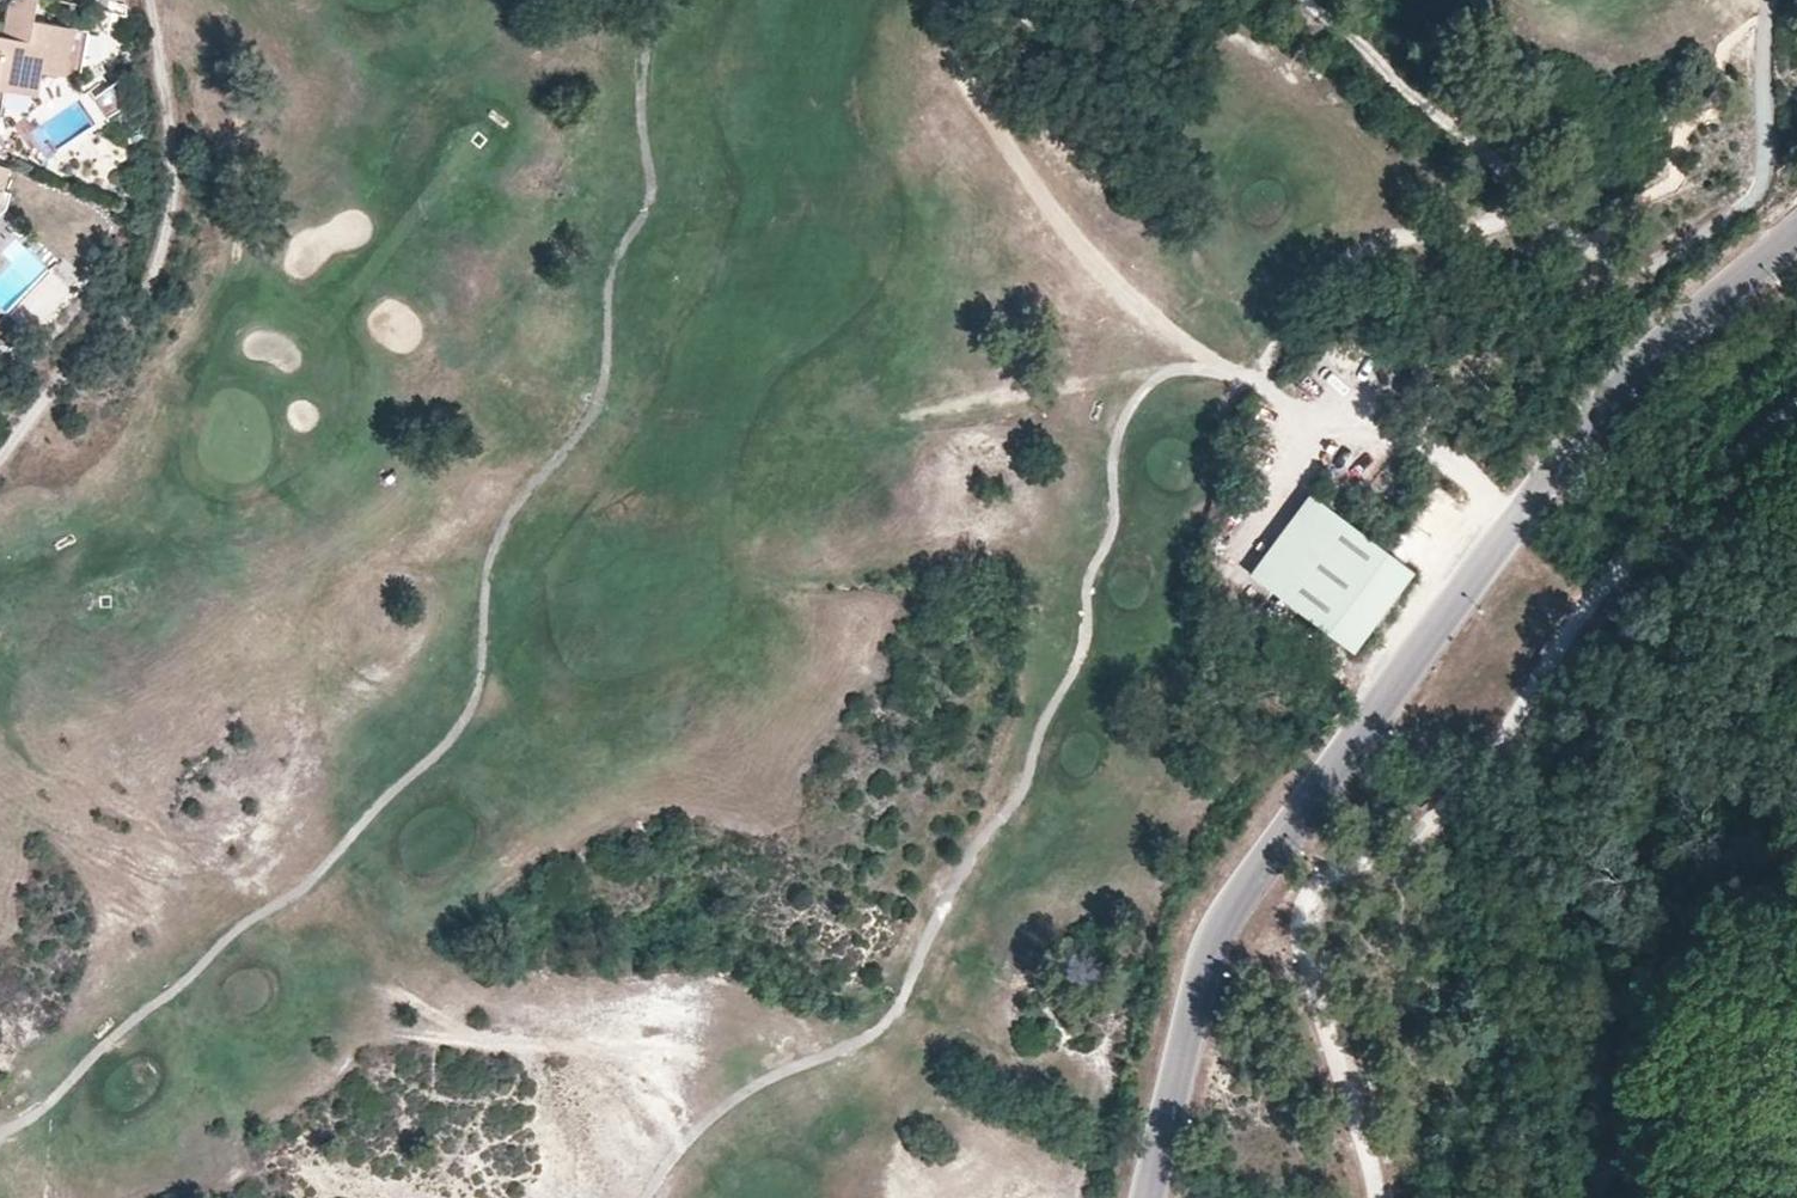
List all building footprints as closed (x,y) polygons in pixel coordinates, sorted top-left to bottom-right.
[(3,32),(0,34),(0,97),(3,84),(29,90),(34,67),(59,72),(67,25),(33,18),(36,0),(11,0),(3,32)] [(46,245),(37,254),(48,264),(56,255),(46,245)] [(1275,592),(1334,512),(1308,493),(1249,573),(1275,592)] [(1398,559),(1334,512),(1275,592),(1335,637),(1349,648),(1403,576),(1409,567),(1398,559)] [(1358,655),(1418,574),(1409,567),(1403,576),(1349,648),(1358,655)]
